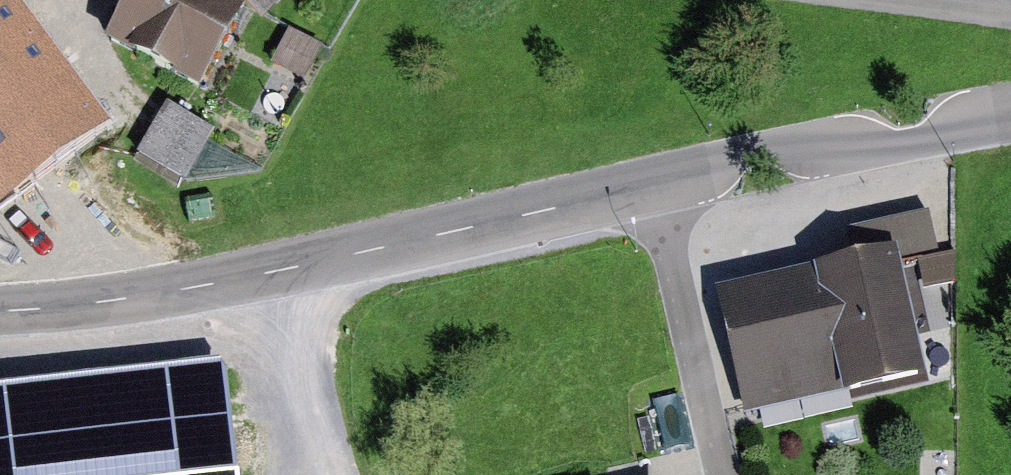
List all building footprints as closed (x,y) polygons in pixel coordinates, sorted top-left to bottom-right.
[(63,0),(0,0),(0,135),(39,186),(144,107),(63,0)] [(153,32),(233,97),(311,0),(179,0),(153,32)] [(279,70),(305,82),(320,50),(293,38),(279,70)] [(234,134),(190,105),(160,151),(203,180),(234,134)] [(897,252),(715,295),(745,418),(843,395),(844,400),(928,381),(897,252)] [(0,388),(0,474),(231,474),(218,363),(0,388)]
